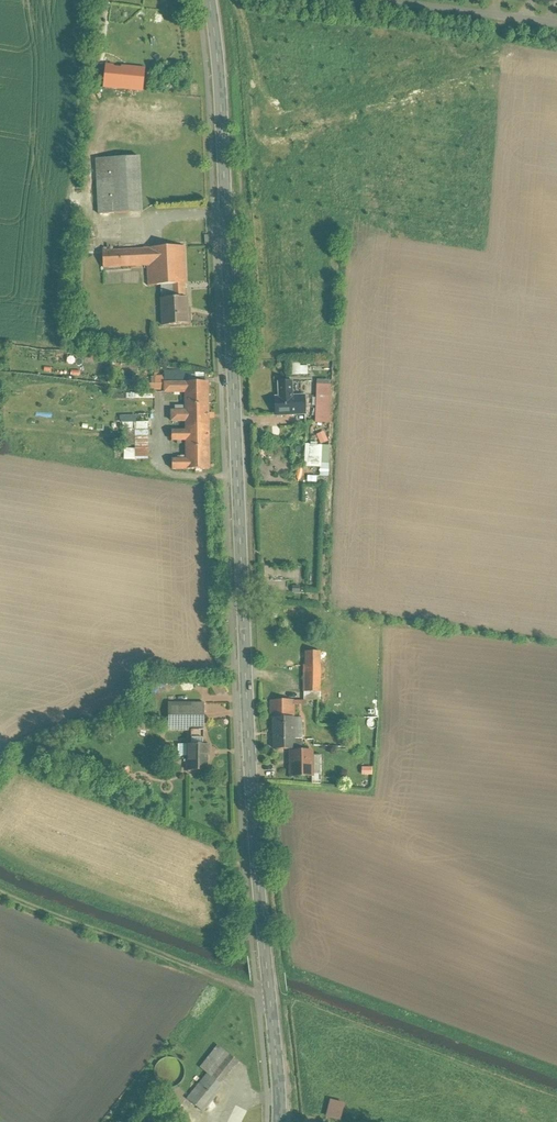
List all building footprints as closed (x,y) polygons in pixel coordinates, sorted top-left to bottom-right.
[(150,69),(109,66),(108,84),(148,87),(150,69)] [(145,157),(100,159),(102,214),(147,212),(145,157)] [(189,246),(105,250),(106,268),(151,266),(152,286),(176,285),(177,298),(164,298),(165,325),(193,324),(189,246)] [(293,360),(294,377),(312,376),(311,366),(304,367),(303,360),(293,360)] [(105,363),(104,370),(119,372),(120,365),(105,363)] [(160,389),(158,377),(150,378),(151,384),(138,386),(138,380),(121,383),(121,387),(127,386),(129,395),(160,389)] [(278,397),(279,416),(310,415),(309,394),(298,395),(298,380),(282,380),(283,397),(278,397)] [(321,380),(319,422),(334,423),(336,380),(321,380)] [(211,381),(165,382),(165,394),(186,394),(186,409),(173,410),(173,421),(187,421),(187,430),(173,430),(174,442),(188,442),(188,459),(173,460),(173,470),(212,470),(211,381)] [(123,461),(148,460),(147,423),(133,424),(134,449),(123,450),(123,461)] [(133,432),(133,424),(120,424),(120,432),(133,432)] [(325,433),(317,434),(319,444),(327,443),(325,433)] [(333,445),(307,444),(306,466),(323,467),(322,474),(331,475),(332,467),(333,445)] [(307,700),(325,701),(325,650),(307,650),(307,700)] [(293,749),(293,776),(325,776),(325,754),(318,754),(318,748),(301,748),(301,739),(305,739),(305,717),(298,717),(298,701),(273,701),(273,718),(276,718),(276,749),(293,749)] [(189,755),(189,770),(212,771),(213,744),(208,744),(208,703),(172,702),(172,730),(193,730),(193,744),(180,743),(180,755),(189,755)] [(186,1099),(204,1113),(218,1095),(215,1093),(241,1062),(219,1045),(200,1067),(207,1073),(186,1099)] [(344,1103),(331,1100),(327,1116),(340,1120),(344,1103)]
